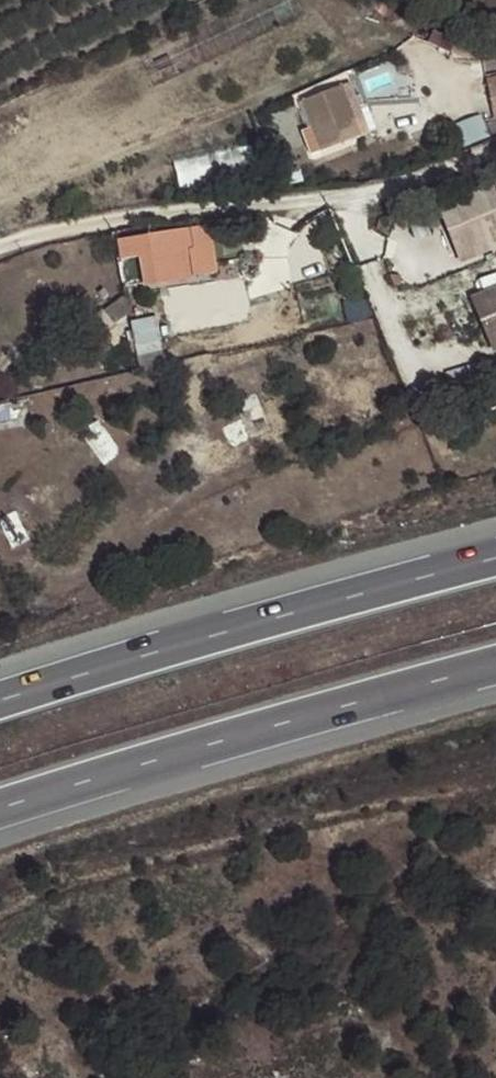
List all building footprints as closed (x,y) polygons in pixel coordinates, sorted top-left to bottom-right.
[(495,119),(495,80),(487,82),(494,120),(495,119)] [(361,137),(342,87),(301,102),(320,153),(361,137)] [(234,172),(229,149),(177,161),(183,183),(234,172)] [(495,244),(495,204),(490,190),(441,209),(461,258),(495,244)] [(198,275),(195,248),(192,229),(117,241),(119,261),(139,258),(144,283),(198,275)] [(207,247),(195,248),(198,275),(212,273),(207,247)] [(478,300),(495,346),(495,293),(478,300)] [(139,372),(166,366),(156,318),(129,324),(139,372)]
